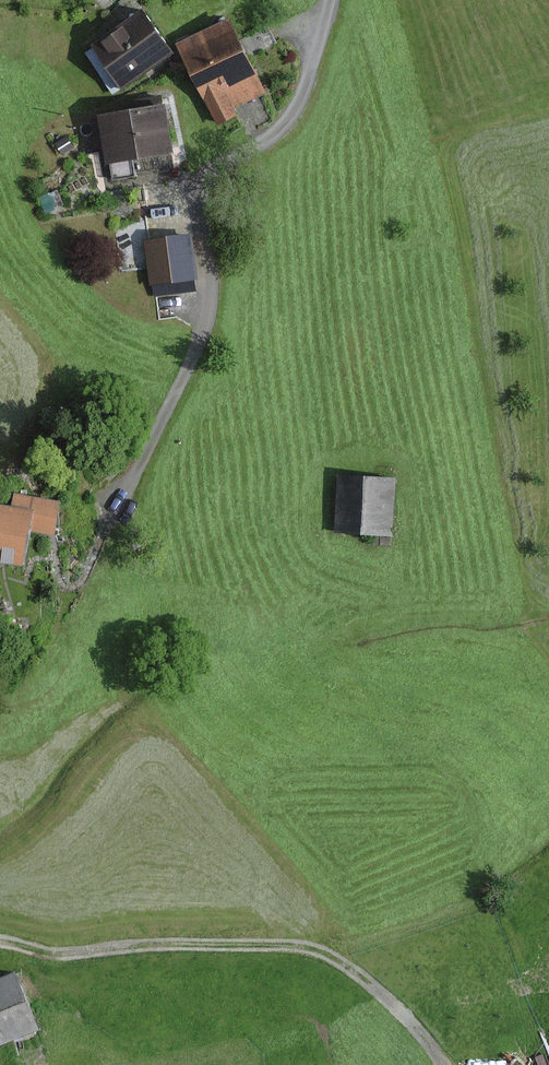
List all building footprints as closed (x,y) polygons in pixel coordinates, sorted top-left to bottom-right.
[(141,10),(90,47),(121,90),(173,53),(141,10)] [(228,19),(177,44),(218,126),(238,116),(233,107),(264,92),(247,58),(238,39),(228,19)] [(267,24),(238,39),(247,58),(277,43),(267,24)] [(166,103),(88,114),(93,145),(98,144),(101,163),(109,162),(112,179),(134,176),(132,159),(173,153),(166,103)] [(191,234),(146,240),(153,297),(198,292),(191,234)] [(394,478),(338,475),(335,531),(390,535),(394,478)] [(0,504),(0,562),(25,566),(31,530),(55,535),(61,503),(15,494),(12,507),(0,504)] [(0,976),(0,1042),(30,1029),(6,973),(0,976)]
